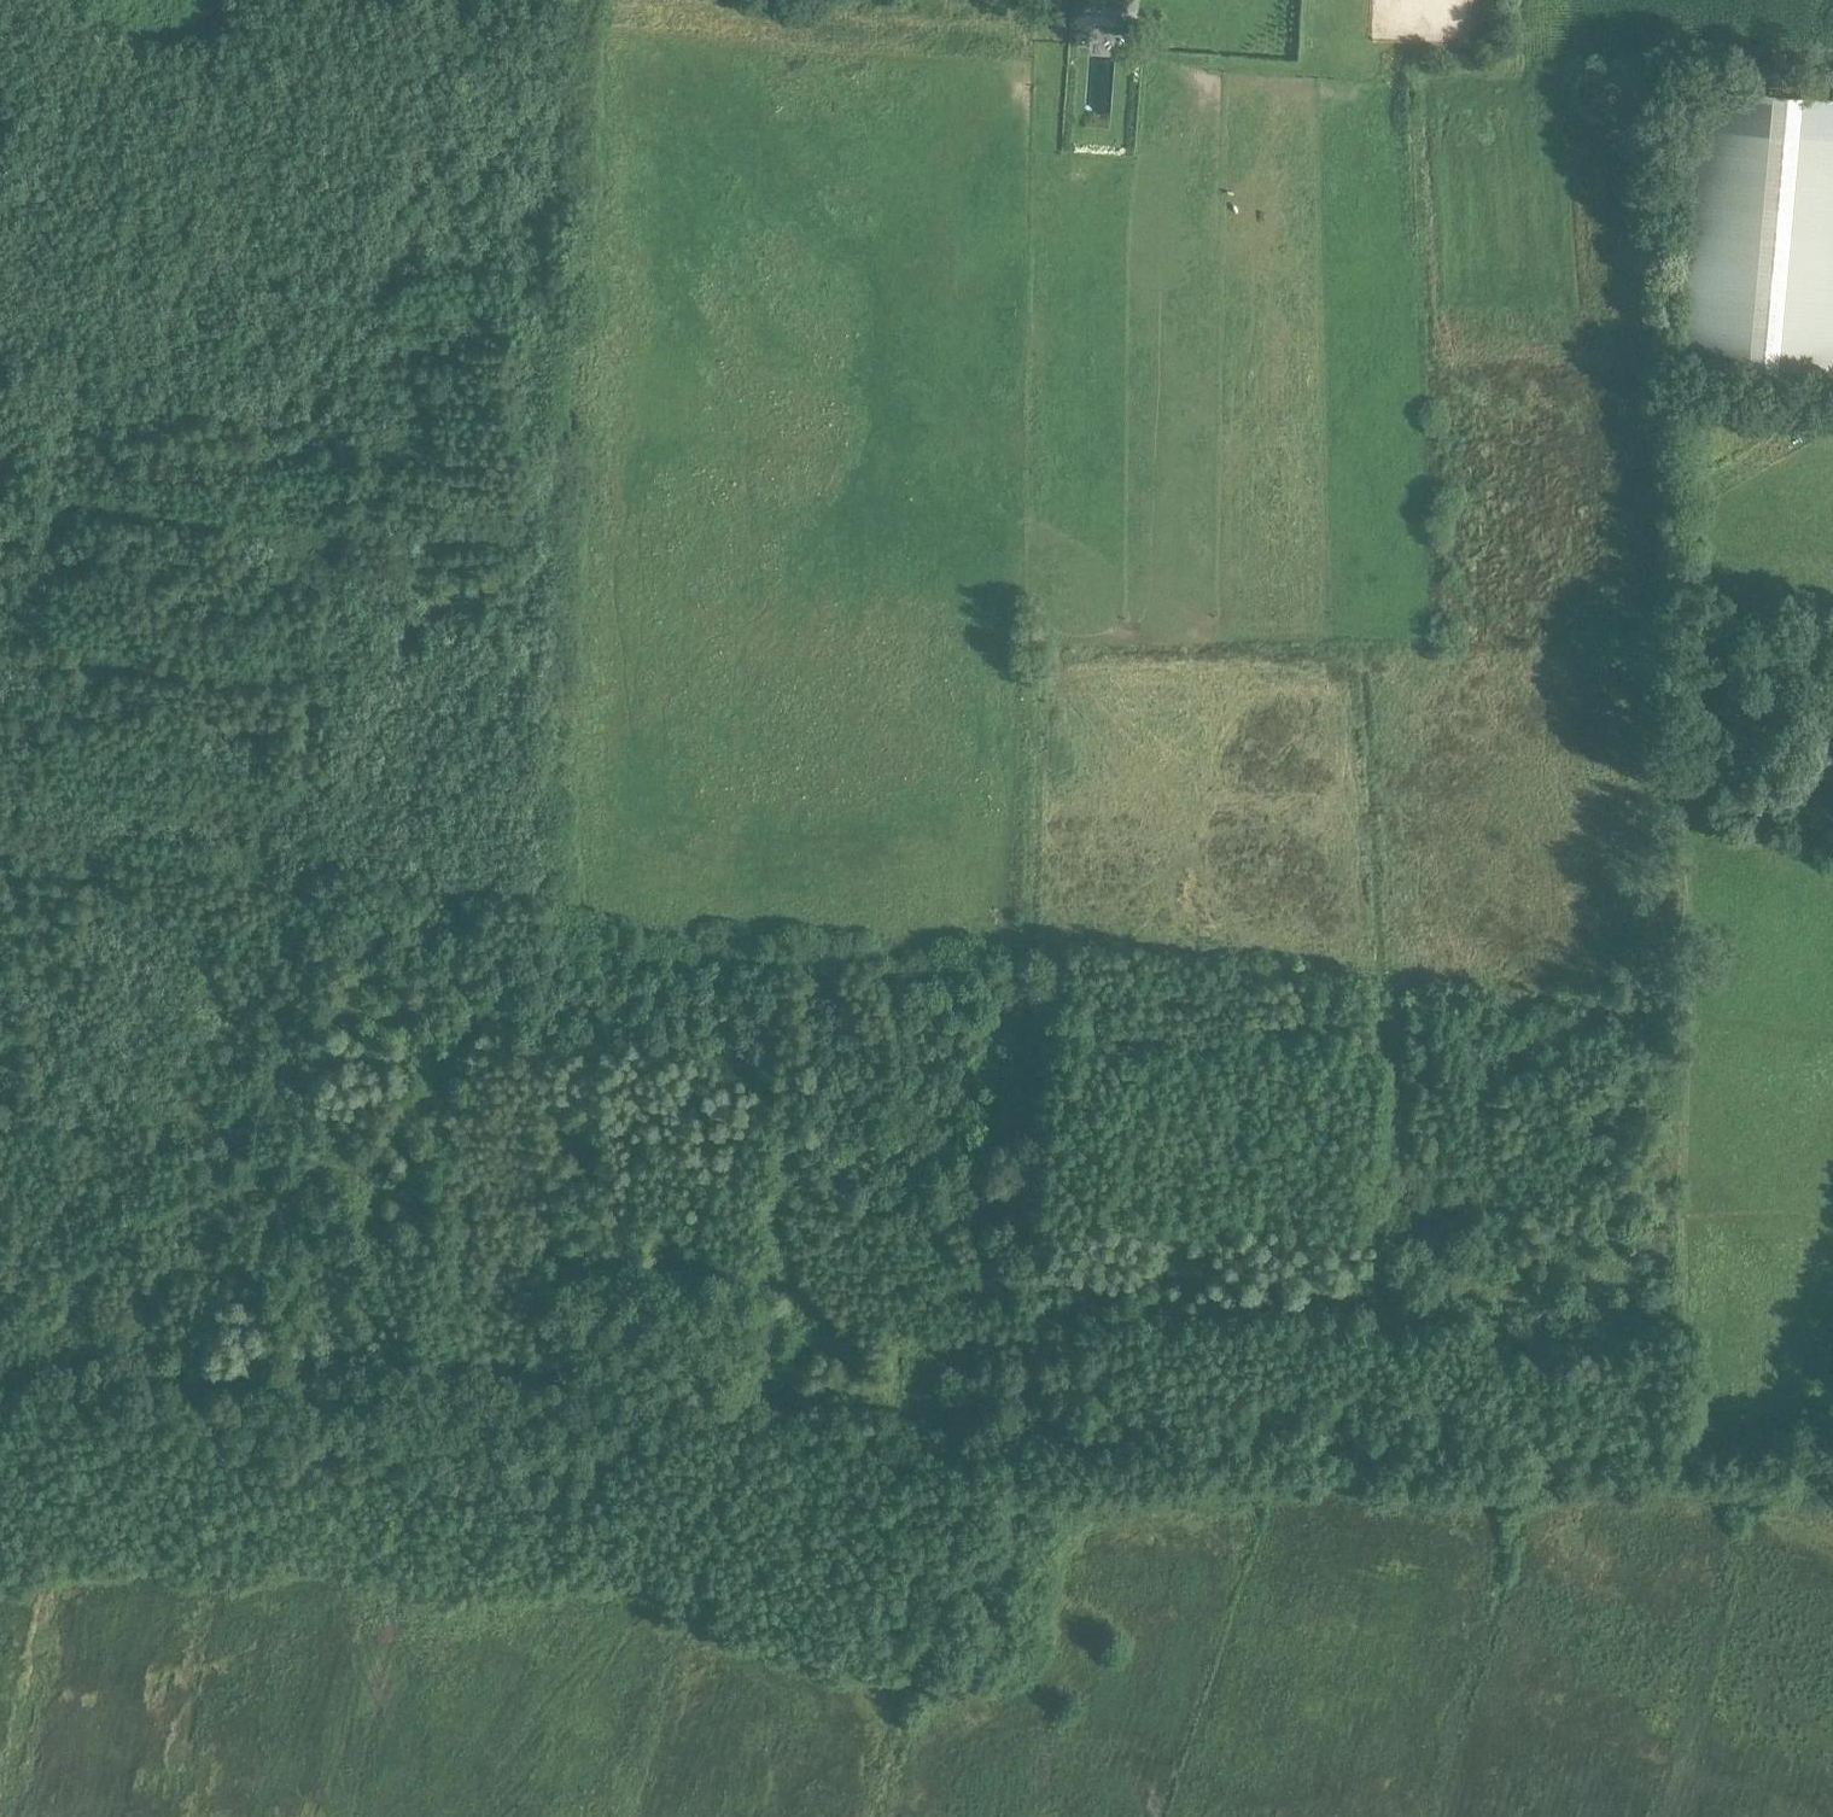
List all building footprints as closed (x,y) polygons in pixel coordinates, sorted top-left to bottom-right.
[(1132,2),(1088,0),(1078,0),(1077,23),(1131,26),(1132,2)] [(1832,383),(1832,107),(1701,95),(1675,368),(1832,383)]
